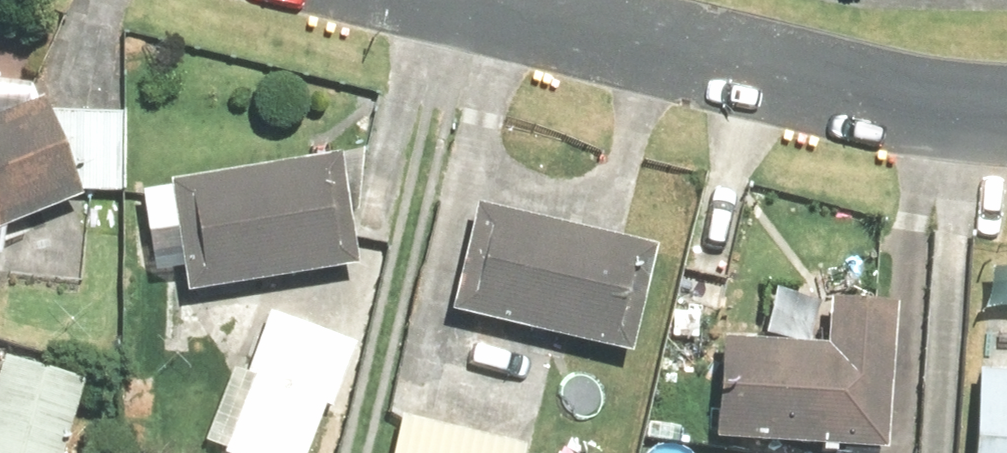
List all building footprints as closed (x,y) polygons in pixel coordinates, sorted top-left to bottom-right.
[(70,200),(30,104),(0,116),(0,229),(70,200)] [(161,183),(178,296),(345,270),(327,158),(161,183)] [(465,209),(440,314),(622,357),(647,251),(465,209)] [(707,440),(865,452),(875,452),(887,312),(821,306),(817,351),(715,343),(707,440)] [(224,452),(315,452),(331,409),(339,412),(364,342),(275,310),(252,374),(239,370),(211,448),(224,452)] [(90,378),(7,356),(0,381),(0,452),(70,452),(90,378)] [(963,452),(1006,452),(1006,369),(970,367),(963,452)] [(409,420),(401,452),(535,452),(536,450),(409,420)]
